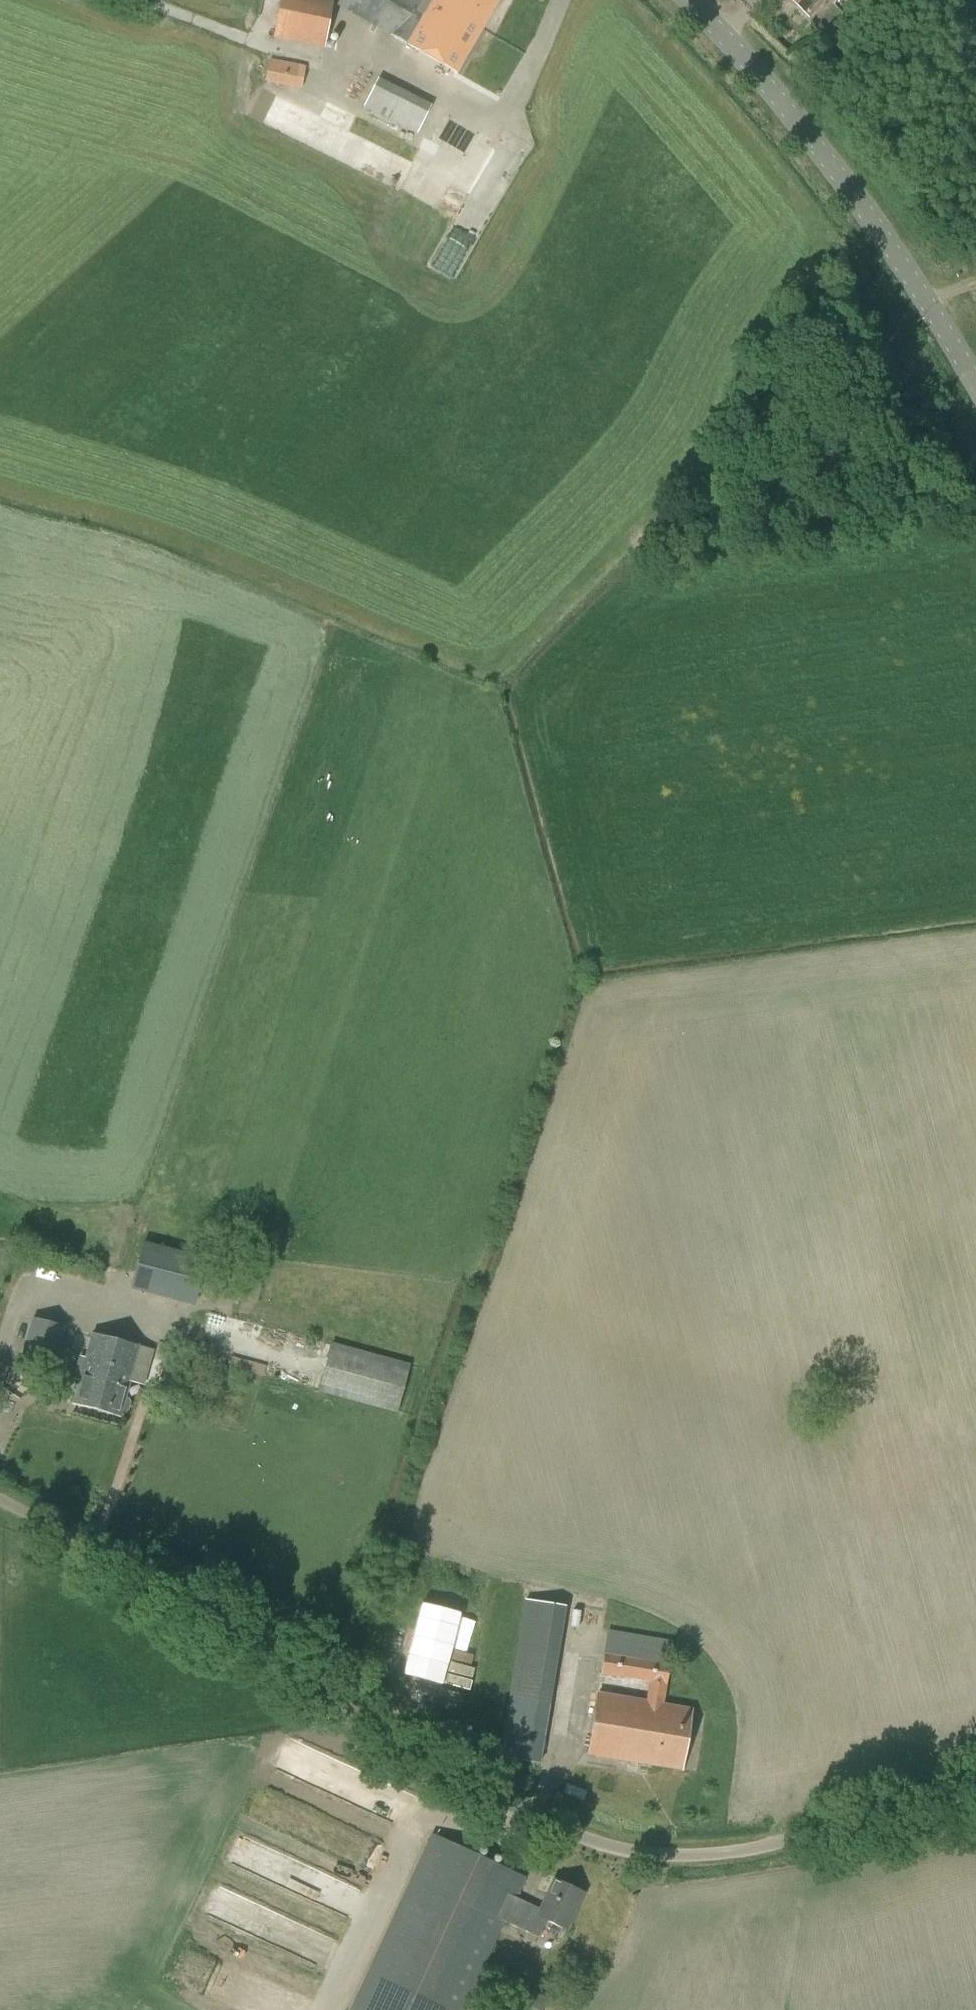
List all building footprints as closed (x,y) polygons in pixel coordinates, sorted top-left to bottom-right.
[(333,0),(280,0),(273,38),(325,49),(333,0)] [(336,6),(388,36),(456,76),(501,99),(529,49),(486,25),(501,0),(339,0),(336,6)] [(828,0),(792,0),(810,18),(828,0)] [(301,90),(306,67),(269,59),(264,82),(301,90)] [(417,135),(432,105),(378,78),(363,108),(417,135)] [(257,1303),(265,1274),(142,1242),(129,1290),(194,1307),(199,1289),(245,1301),(245,1300),(257,1303)] [(397,1413),(409,1364),(332,1344),(209,1310),(196,1359),(319,1392),(397,1413)] [(54,1365),(57,1353),(65,1326),(31,1317),(20,1356),(54,1365)] [(108,1407),(107,1413),(120,1416),(121,1412),(124,1413),(128,1411),(130,1402),(128,1398),(125,1398),(139,1348),(92,1335),(85,1360),(97,1363),(96,1366),(105,1369),(99,1391),(110,1394),(107,1407),(108,1407)] [(73,1403),(107,1413),(108,1407),(107,1407),(110,1394),(99,1391),(105,1369),(96,1366),(97,1363),(85,1360),(73,1403)] [(540,1766),(565,1624),(568,1608),(525,1601),(498,1758),(540,1766)] [(662,1705),(670,1655),(669,1654),(671,1641),(607,1630),(599,1675),(648,1683),(645,1702),(598,1695),(588,1754),(681,1770),(691,1710),(662,1705)] [(515,1899),(524,1879),(434,1837),(355,2009),(411,2009),(419,1994),(453,2009),(464,2009),(504,1923),(539,1939),(546,1921),(566,1930),(583,1894),(554,1881),(541,1910),(515,1899)]
